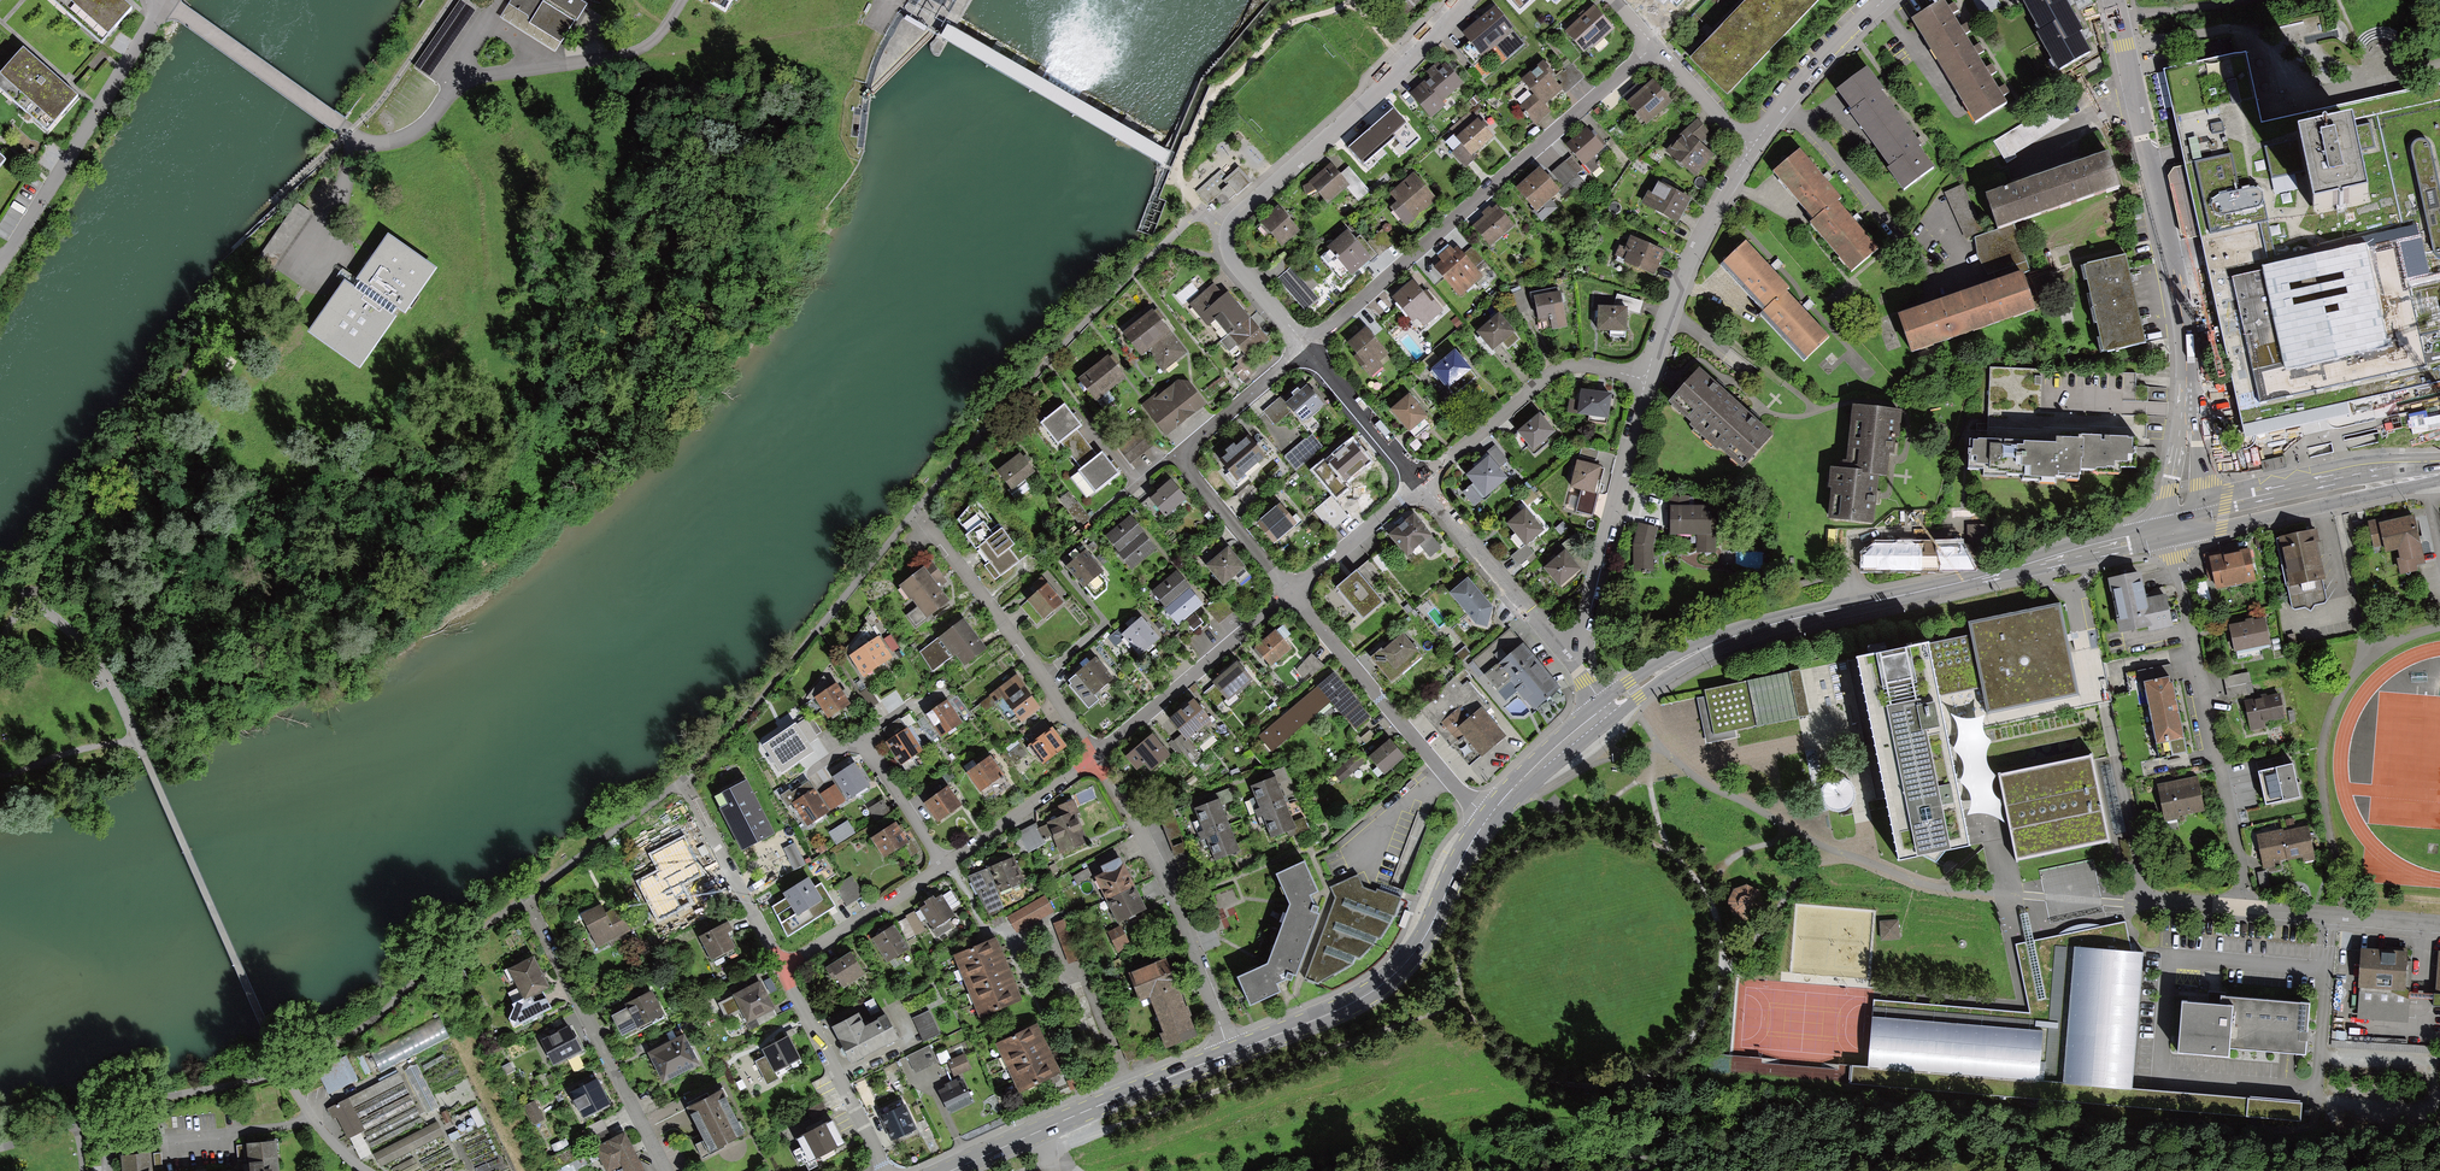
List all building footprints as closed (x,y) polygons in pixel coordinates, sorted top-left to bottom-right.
[(101,44),(132,10),(121,0),(52,0),(101,44)] [(415,67),(431,78),(480,7),(470,0),(461,0),(415,67)] [(501,21),(556,53),(586,2),(582,0),(514,0),(501,21)] [(732,0),(712,0),(710,2),(727,13),(734,1),(732,0)] [(1407,10),(1417,0),(1397,0),(1407,10)] [(1728,97),(1821,0),(1746,0),(1712,36),(1689,60),(1728,97)] [(1944,0),(1913,19),(1976,123),(2008,103),(2004,97),(2010,93),(2007,89),(2005,86),(1999,89),(1991,76),(1996,73),(1994,69),(1992,66),(1986,70),(1978,56),(1984,52),(1982,48),(1980,45),(1973,48),(1965,34),(1971,31),(1969,28),(1967,24),(1961,28),(1953,14),(1959,10),(1957,7),(1955,3),(1949,7),(1944,0)] [(2041,30),(2037,32),(2059,71),(2093,52),(2082,32),(2086,30),(2068,0),(2024,0),(2041,30)] [(1594,6),(1565,31),(1585,54),(1614,29),(1594,6)] [(1496,7),(1463,33),(1482,56),(1496,45),(1506,58),(1524,44),(1496,7)] [(24,48),(0,74),(0,91),(46,133),(78,97),(24,48)] [(2246,51),(2164,69),(2164,72),(2175,117),(2183,154),(2185,164),(2201,235),(2203,245),(2206,258),(2241,424),(2243,428),(2345,405),(2439,383),(2439,81),(2279,118),(2262,121),(2246,51)] [(1557,76),(1544,60),(1521,79),(1533,94),(1521,104),(1536,123),(1550,112),(1543,104),(1562,88),(1554,79),(1557,76)] [(1430,76),(1411,92),(1431,116),(1444,105),(1441,102),(1463,83),(1446,63),(1441,67),(1438,64),(1428,73),(1430,76)] [(1583,77),(1572,64),(1557,76),(1554,79),(1562,88),(1565,92),(1583,77)] [(1865,70),(1836,91),(1905,186),(1933,166),(1865,70)] [(1651,78),(1626,100),(1647,125),(1673,102),(1651,78)] [(2055,103),(1992,140),(2006,163),(2015,158),(2012,153),(2066,122),(2055,103)] [(1393,108),(1349,147),(1364,164),(1395,137),(1406,149),(1419,137),(1393,108)] [(1477,118),(1456,136),(1462,143),(1452,152),(1466,167),(1478,157),(1474,152),(1493,136),(1477,118)] [(1710,133),(1697,118),(1682,131),(1666,150),(1694,175),(1714,153),(1701,141),(1710,133)] [(1606,146),(1589,126),(1567,145),(1592,174),(1604,164),(1597,155),(1606,146)] [(1801,148),(1773,172),(1814,220),(1811,224),(1852,272),(1879,249),(1837,201),(1842,197),(1801,148)] [(1985,196),(1996,229),(2120,188),(2109,154),(1985,196)] [(1582,167),(1571,156),(1553,172),(1564,184),(1582,167)] [(1331,162),(1310,181),(1310,182),(1304,185),(1307,193),(1316,189),(1328,202),(1346,187),(1349,184),(1340,174),(1331,162)] [(2168,177),(2181,234),(2189,237),(2201,235),(2185,164),(2173,168),(2168,177)] [(1560,189),(1539,166),(1516,187),(1537,210),(1560,189)] [(1227,176),(1224,179),(1229,184),(1236,191),(1248,179),(1236,167),(1227,176)] [(1348,167),(1340,174),(1349,184),(1346,187),(1357,199),(1368,190),(1348,167)] [(1224,179),(1227,176),(1221,169),(1195,194),(1207,206),(1229,184),(1224,179)] [(1437,198),(1413,172),(1389,193),(1396,201),(1389,207),(1406,226),(1437,198)] [(1657,181),(1644,203),(1677,222),(1689,201),(1657,181)] [(1960,184),(1940,193),(1956,227),(1976,218),(1960,184)] [(298,203),(262,254),(278,266),(314,214),(298,203)] [(1514,225),(1497,205),(1493,209),(1490,205),(1481,212),(1484,215),(1472,225),(1490,246),(1514,225)] [(1271,210),(1253,229),(1279,252),(1296,232),(1271,210)] [(1356,239),(1347,228),(1327,246),(1330,250),(1322,257),(1342,280),(1368,258),(1370,260),(1377,254),(1360,235),(1356,239)] [(2026,269),(2011,228),(1977,239),(1991,281),(2026,269)] [(338,290),(309,332),(361,367),(400,311),(405,314),(437,268),(388,234),(377,251),(355,282),(352,286),(344,281),(338,290)] [(1386,255),(1396,242),(1388,235),(1377,248),(1386,255)] [(1628,236),(1619,259),(1656,274),(1665,252),(1628,236)] [(1746,239),(1720,264),(1763,310),(1759,313),(1803,359),(1830,334),(1788,290),(1791,287),(1746,239)] [(1464,253),(1458,246),(1454,250),(1449,244),(1436,256),(1440,261),(1434,266),(1461,296),(1484,275),(1475,266),(1464,253)] [(1473,246),(1464,253),(1475,266),(1484,259),(1473,246)] [(2079,265),(2100,352),(2143,343),(2123,255),(2079,265)] [(1292,266),(1277,278),(1303,309),(1318,297),(1292,266)] [(2021,275),(1899,316),(1911,353),(2033,311),(2021,275)] [(1426,289),(1423,291),(1414,280),(1393,296),(1413,322),(1418,317),(1424,324),(1443,309),(1426,289)] [(1216,320),(1228,334),(1250,317),(1228,290),(1224,294),(1215,282),(1189,303),(1208,327),(1216,320)] [(1568,326),(1562,290),(1558,291),(1557,287),(1531,292),(1533,303),(1535,303),(1540,331),(1568,326)] [(1643,301),(1617,294),(1614,305),(1628,306),(1628,310),(1639,313),(1643,301)] [(1614,305),(1597,305),(1596,330),(1609,330),(1609,336),(1626,336),(1626,330),(1627,331),(1628,310),(1628,306),(1614,305)] [(1139,356),(1148,349),(1163,368),(1187,349),(1172,329),(1155,307),(1121,332),(1139,356)] [(1499,312),(1476,332),(1492,351),(1501,344),(1507,350),(1521,338),(1499,312)] [(1270,341),(1250,317),(1228,334),(1221,340),(1229,350),(1237,343),(1245,353),(1235,361),(1238,365),(1234,368),(1243,379),(1255,368),(1248,359),(1270,341)] [(1389,353),(1367,325),(1348,341),(1356,352),(1353,355),(1371,377),(1386,365),(1381,360),(1389,353)] [(1454,348),(1431,367),(1448,387),(1471,368),(1454,348)] [(1126,378),(1109,355),(1078,377),(1095,401),(1126,378)] [(1668,399),(1693,422),(1690,425),(1717,450),(1721,447),(1741,467),(1772,435),(1758,422),(1699,366),(1668,399)] [(1167,434),(1206,403),(1189,380),(1178,379),(1144,405),(1167,434)] [(1302,423),(1324,404),(1307,385),(1287,403),(1286,404),(1291,410),(1302,423)] [(1609,418),(1612,392),(1581,387),(1579,398),(1568,397),(1566,413),(1588,416),(1587,419),(1606,422),(1607,418),(1609,418)] [(1428,416),(1408,393),(1390,409),(1415,437),(1429,424),(1425,418),(1428,416)] [(1280,395),(1262,411),(1274,424),(1291,410),(1286,404),(1287,403),(1280,395)] [(1081,425),(1066,405),(1041,425),(1057,446),(1062,441),(1084,468),(1079,472),(1095,492),(1118,473),(1102,453),(1098,457),(1075,429),(1081,425)] [(1829,466),(1824,518),(1872,523),(1875,499),(1877,476),(1884,477),(1887,455),(1894,455),(1899,411),(1853,407),(1847,468),(1829,466)] [(1556,431),(1539,412),(1517,432),(1534,451),(1556,431)] [(1313,433),(1282,457),(1294,471),(1324,447),(1313,433)] [(1969,440),(1968,469),(2020,470),(2019,480),(2078,481),(2078,472),(2116,473),(2116,467),(2134,468),(2135,435),(2088,434),(2088,443),(2053,442),(2053,439),(2022,439),(2021,446),(1988,445),(1988,440),(1969,440)] [(1373,459),(1353,435),(1312,470),(1337,499),(1350,488),(1345,482),(1373,459)] [(1227,453),(1221,459),(1238,479),(1266,456),(1249,436),(1237,446),(1234,442),(1225,450),(1227,453)] [(1495,445),(1486,452),(1489,455),(1499,467),(1507,460),(1495,445)] [(1599,451),(1582,447),(1580,456),(1597,460),(1599,451)] [(1019,453),(996,471),(1011,490),(1034,471),(1019,453)] [(1489,455),(1465,475),(1472,483),(1462,491),(1476,507),(1509,479),(1499,467),(1489,455)] [(1601,467),(1601,465),(1578,459),(1571,487),(1581,489),(1576,510),(1593,515),(1596,504),(1605,468),(1601,467)] [(1157,490),(1158,491),(1150,498),(1166,517),(1188,499),(1170,478),(1157,490)] [(1690,497),(1670,496),(1670,517),(1669,535),(1696,536),(1696,551),(1715,552),(1716,506),(1690,505),(1690,497)] [(1330,497),(1314,510),(1331,530),(1347,516),(1330,497)] [(997,526),(976,500),(958,519),(969,533),(966,535),(976,548),(978,546),(991,561),(985,565),(996,579),(1031,552),(1021,539),(1014,544),(999,525),(997,526)] [(1279,503),(1256,524),(1273,543),(1296,524),(1279,503)] [(1544,528),(1525,506),(1507,521),(1526,544),(1544,528)] [(1440,547),(1414,514),(1389,534),(1406,555),(1419,545),(1428,556),(1440,547)] [(2414,514),(2371,524),(2383,575),(2425,566),(2414,514)] [(1106,535),(1119,552),(1143,533),(1144,531),(1131,515),(1106,535)] [(1659,528),(1640,525),(1635,543),(1635,569),(1654,568),(1654,546),(1659,528)] [(1864,547),(1864,572),(1976,573),(1976,563),(1987,563),(1987,528),(1966,528),(1966,548),(1864,547)] [(1118,553),(1132,569),(1156,549),(1143,533),(1119,552),(1118,553)] [(2280,543),(2294,612),(2327,605),(2313,537),(2280,543)] [(1526,544),(1511,556),(1519,565),(1526,558),(1531,563),(1537,557),(1526,544)] [(1244,568),(1227,547),(1206,564),(1223,585),(1244,568)] [(2209,557),(2215,589),(2257,580),(2250,548),(2209,557)] [(1086,549),(1065,566),(1083,588),(1104,571),(1086,549)] [(1581,571),(1565,550),(1544,567),(1560,587),(1581,571)] [(946,581),(931,561),(900,585),(910,599),(912,597),(919,606),(907,615),(915,626),(949,600),(939,587),(946,581)] [(1367,583),(1379,573),(1368,561),(1337,588),(1364,620),(1384,603),(1367,583)] [(1152,591),(1165,607),(1189,587),(1190,587),(1177,571),(1152,591)] [(1492,607),(1468,577),(1450,591),(1475,623),(1488,626),(1492,607)] [(2108,585),(2120,641),(2173,629),(2167,601),(2147,606),(2141,578),(2108,585)] [(1164,608),(1178,625),(1203,604),(1189,587),(1165,607),(1164,608)] [(1043,590),(1021,606),(1034,626),(1057,610),(1043,590)] [(2057,612),(1970,628),(1973,644),(1982,690),(1986,714),(2074,698),(2057,612)] [(2230,624),(2234,649),(2269,643),(2264,618),(2230,624)] [(987,648),(964,619),(939,637),(953,656),(956,654),(964,666),(987,648)] [(1136,624),(1119,638),(1136,659),(1153,645),(1136,624)] [(1295,653),(1301,649),(1285,628),(1280,632),(1295,653)] [(1532,710),(1560,686),(1509,628),(1474,660),(1506,699),(1516,691),(1532,710)] [(1275,629),(1254,647),(1270,665),(1290,648),(1275,629)] [(1403,631),(1371,657),(1392,682),(1424,656),(1403,631)] [(892,656),(879,636),(850,655),(863,675),(892,656)] [(953,656),(939,637),(920,651),(933,672),(953,656)] [(1926,643),(1855,658),(1898,861),(1969,846),(1926,643)] [(1938,699),(1982,690),(1973,644),(1929,655),(1938,699)] [(1323,665),(1312,654),(1298,667),(1308,679),(1323,665)] [(1088,664),(1068,680),(1071,684),(1070,685),(1089,708),(1098,700),(1094,694),(1113,679),(1096,658),(1088,664)] [(1253,681),(1237,660),(1210,681),(1227,702),(1253,681)] [(1798,669),(1702,692),(1713,738),(1810,714),(1798,669)] [(2254,692),(2249,672),(2224,678),(2228,698),(2254,692)] [(1370,716),(1334,673),(1258,736),(1271,752),(1330,704),(1352,730),(1370,716)] [(1022,723),(1041,709),(1016,676),(991,696),(996,703),(1010,721),(1017,716),(1022,723)] [(1418,709),(1468,766),(1506,734),(1486,711),(1490,708),(1467,682),(1463,686),(1456,677),(1418,709)] [(2143,683),(2159,757),(2187,751),(2171,677),(2143,683)] [(843,710),(830,690),(809,703),(822,724),(843,710)] [(2244,702),(2250,732),(2266,729),(2265,721),(2284,717),(2279,694),(2244,702)] [(996,703),(991,696),(980,703),(985,711),(996,703)] [(964,723),(949,699),(925,714),(941,738),(964,723)] [(1194,699),(1169,718),(1186,740),(1210,721),(1194,699)] [(2098,714),(1988,734),(1995,771),(2105,751),(2098,714)] [(883,729),(890,739),(906,729),(899,719),(883,729)] [(781,770),(813,749),(795,722),(763,742),(781,770)] [(890,739),(885,743),(900,765),(922,750),(908,728),(906,729),(890,739)] [(1065,747),(1051,728),(1027,747),(1041,765),(1065,747)] [(1170,754),(1152,733),(1126,756),(1144,776),(1170,754)] [(1390,738),(1368,756),(1383,774),(1405,756),(1390,738)] [(1020,743),(1008,752),(1016,762),(1027,753),(1020,743)] [(1356,750),(1333,773),(1342,782),(1365,760),(1356,750)] [(2000,772),(2017,860),(2110,842),(2093,755),(2000,772)] [(990,757),(966,774),(979,793),(1004,775),(990,757)] [(2259,770),(2267,804),(2300,796),(2292,762),(2280,765),(2259,770)] [(843,806),(866,791),(851,769),(828,784),(831,790),(843,806)] [(2156,785),(2164,820),(2204,811),(2197,776),(2156,785)] [(742,851),(776,833),(747,779),(723,792),(729,803),(719,809),(742,851)] [(1274,779),(1246,790),(1264,841),(1293,831),(1274,779)] [(831,790),(814,802),(825,818),(843,806),(831,790)] [(945,792),(919,808),(932,828),(957,812),(945,792)] [(810,796),(788,811),(803,833),(825,818),(814,802),(810,796)] [(1226,809),(1235,808),(1234,798),(1225,798),(1226,809)] [(1060,852),(1087,842),(1077,814),(1079,813),(1074,799),(1059,805),(1062,816),(1048,821),(1049,824),(1053,834),(1060,852)] [(878,820),(892,812),(885,801),(872,809),(878,820)] [(1216,803),(1191,813),(1211,864),(1236,854),(1216,803)] [(832,833),(840,845),(858,833),(850,821),(832,833)] [(1036,823),(1018,833),(1029,851),(1046,842),(1043,838),(1053,834),(1049,824),(1038,828),(1036,823)] [(2257,835),(2264,868),(2282,864),(2281,860),(2303,856),(2304,861),(2315,859),(2309,826),(2298,828),(2283,831),(2283,830),(2267,833),(2257,835)] [(904,849),(891,828),(866,843),(879,864),(904,849)] [(795,842),(785,847),(796,869),(806,865),(795,842)] [(700,883),(686,855),(653,872),(667,900),(700,883)] [(1102,865),(1105,871),(1094,877),(1117,923),(1146,908),(1120,856),(1102,865)] [(1015,858),(968,878),(989,915),(1004,908),(998,893),(1025,881),(1015,858)] [(1262,966),(1236,978),(1247,1008),(1279,994),(1274,985),(1294,980),(1316,918),(1306,896),(1315,892),(1301,863),(1274,875),(1287,905),(1262,966)] [(2265,870),(2257,872),(2260,886),(2269,884),(2265,870)] [(838,887),(849,907),(867,897),(856,877),(838,887)] [(1362,890),(1357,877),(1329,891),(1333,902),(1304,992),(1380,944),(1395,898),(1362,890)] [(1732,889),(1727,900),(1731,913),(1746,920),(1758,914),(1763,901),(1759,889),(1744,883),(1732,889)] [(838,902),(830,888),(811,898),(803,884),(782,896),(791,911),(771,922),(782,943),(831,916),(826,908),(838,902)] [(927,904),(920,909),(938,937),(953,927),(949,920),(955,916),(941,895),(935,900),(933,897),(925,902),(927,904)] [(1045,895),(1007,915),(1016,932),(1054,912),(1045,895)] [(578,917),(596,949),(629,930),(617,908),(606,914),(600,905),(578,917)] [(914,911),(906,916),(916,935),(926,929),(914,911)] [(1069,917),(1053,924),(1068,963),(1084,957),(1069,917)] [(1898,918),(1875,918),(1874,937),(1897,938),(1898,918)] [(1865,1017),(1862,1068),(2132,1082),(2140,953),(2130,955),(2129,950),(2122,924),(2012,945),(2027,1027),(1865,1017)] [(894,925),(872,939),(888,963),(910,949),(894,925)] [(1121,926),(1108,932),(1119,954),(1132,948),(1121,926)] [(736,955),(723,929),(695,943),(708,969),(736,955)] [(999,944),(996,938),(953,956),(979,1018),(1023,999),(1017,986),(1012,974),(1007,962),(1002,950),(999,944)] [(2406,950),(2356,947),(2351,1017),(2401,1020),(2406,950)] [(2439,1006),(2439,950),(2435,949),(2431,1005),(2439,1006)] [(865,974),(851,952),(826,968),(833,979),(836,977),(843,988),(865,974)] [(529,956),(505,969),(522,1000),(546,987),(529,956)] [(1166,1047),(1196,1035),(1165,960),(1131,974),(1142,1000),(1150,996),(1165,1033),(1161,1034),(1166,1047)] [(760,987),(733,1001),(747,1027),(774,1013),(760,987)] [(626,1007),(628,1011),(614,1017),(623,1037),(637,1031),(666,1018),(654,994),(626,1007)] [(2183,1003),(2178,1054),(2229,1058),(2230,1049),(2305,1055),(2309,1004),(2222,997),(2221,1006),(2183,1003)] [(913,1018),(922,1040),(940,1033),(930,1010),(913,1018)] [(858,1015),(831,1029),(850,1064),(897,1039),(885,1015),(864,1026),(858,1015)] [(373,1050),(382,1071),(452,1038),(443,1017),(373,1050)] [(570,1027),(540,1041),(553,1068),(583,1053),(570,1027)] [(1035,1028),(996,1047),(1019,1092),(1058,1073),(1035,1028)] [(702,1071),(686,1041),(652,1059),(667,1089),(702,1071)] [(799,1064),(787,1042),(759,1056),(771,1079),(799,1064)] [(938,1062),(930,1045),(907,1057),(915,1073),(938,1062)] [(948,1061),(955,1075),(970,1068),(964,1054),(948,1061)] [(341,1089),(360,1080),(349,1056),(330,1065),(341,1089)] [(408,1069),(428,1116),(442,1110),(422,1063),(408,1069)] [(939,1091),(951,1114),(975,1102),(963,1079),(958,1082),(956,1079),(944,1085),(946,1087),(939,1091)] [(599,1084),(573,1098),(585,1121),(612,1107),(599,1084)] [(2111,1089),(2109,1107),(2303,1123),(2305,1105),(2111,1089)] [(690,1115),(707,1147),(695,1154),(703,1167),(750,1140),(725,1096),(690,1115)] [(346,1098),(326,1108),(343,1141),(363,1131),(346,1098)] [(541,1120),(533,1099),(524,1103),(533,1123),(541,1120)] [(827,1103),(806,1110),(809,1120),(830,1114),(827,1103)] [(905,1105),(880,1116),(892,1142),(917,1130),(905,1105)] [(832,1122),(796,1140),(807,1162),(843,1144),(832,1122)] [(442,1125),(375,1150),(381,1164),(447,1140),(442,1125)] [(348,1139),(359,1160),(370,1154),(359,1133),(348,1139)] [(627,1137),(595,1154),(604,1170),(646,1170),(627,1137)] [(277,1139),(249,1142),(252,1170),(281,1170),(277,1139)] [(121,1153),(123,1170),(155,1170),(152,1150),(121,1153)]
